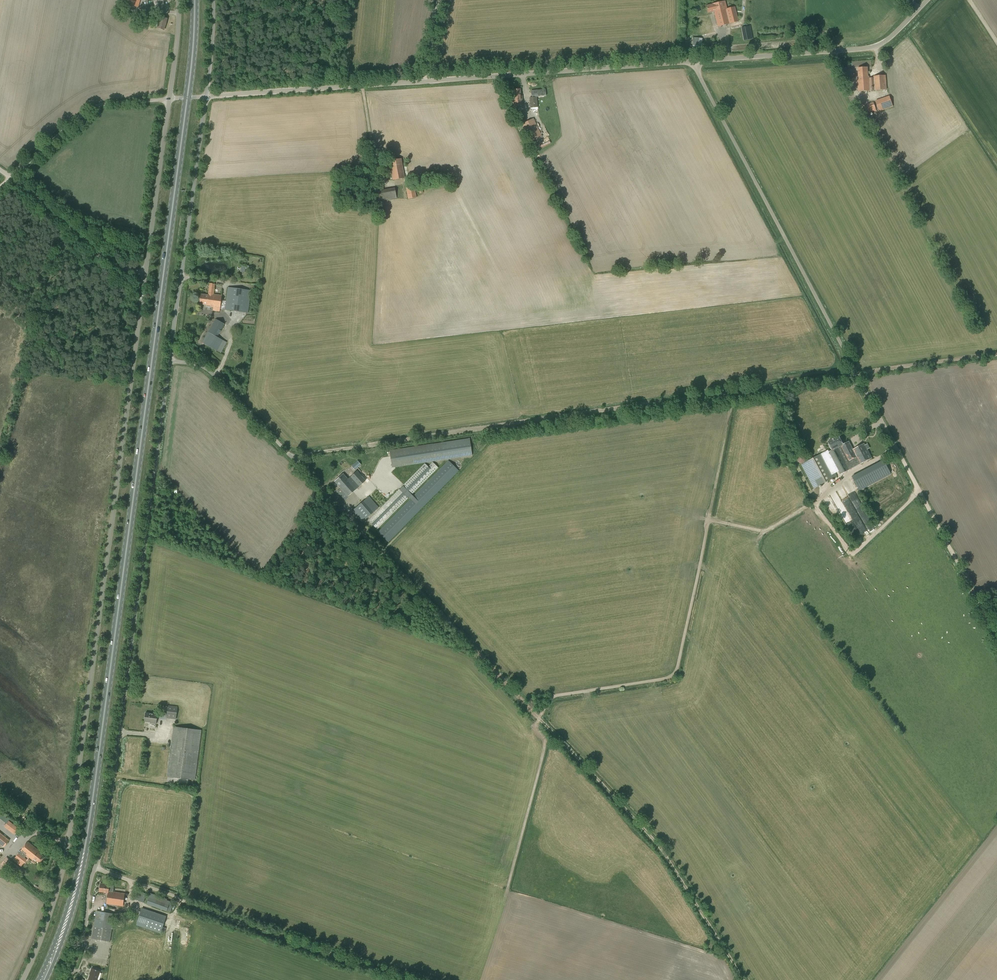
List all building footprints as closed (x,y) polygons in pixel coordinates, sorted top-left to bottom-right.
[(727,9),(725,1),(706,5),(708,13),(714,11),(718,26),(738,21),(735,7),(727,9)] [(139,26),(147,29),(151,20),(143,16),(139,26)] [(158,23),(157,28),(164,31),(168,19),(160,16),(158,23)] [(692,38),(692,50),(702,50),(702,38),(692,38)] [(868,77),(868,67),(858,68),(858,77),(857,77),(858,92),(887,90),(885,75),(874,76),(874,78),(869,78),(869,76),(868,77)] [(521,96),(520,89),(513,90),(513,98),(512,98),(513,106),(523,105),(522,96),(521,96)] [(879,111),(893,107),(890,96),(875,101),(879,111)] [(538,109),(538,107),(537,97),(529,97),(530,108),(535,108),(535,110),(538,109)] [(877,111),(873,102),(868,104),(864,105),(866,110),(868,110),(869,114),(877,111)] [(521,124),(523,123),(527,121),(522,111),(521,112),(516,114),(521,124)] [(527,121),(521,124),(529,142),(540,137),(531,119),(527,121)] [(393,180),(405,178),(401,159),(389,161),(393,180)] [(408,199),(416,197),(414,186),(406,187),(408,199)] [(384,190),(378,190),(378,191),(379,201),(397,198),(395,188),(394,188),(384,190)] [(214,307),(220,308),(222,295),(213,294),(215,284),(210,283),(208,295),(208,300),(214,301),(214,307)] [(231,298),(250,300),(251,290),(228,287),(226,304),(230,305),(231,298)] [(208,295),(201,294),(199,304),(207,305),(207,306),(213,307),(213,311),(220,312),(220,308),(214,307),(214,301),(208,300),(208,295)] [(248,313),(250,300),(231,298),(230,305),(226,304),(225,310),(248,313)] [(221,353),(227,342),(218,337),(225,324),(216,319),(202,343),(221,353)] [(832,450),(829,452),(840,474),(872,458),(864,443),(853,449),(849,441),(843,444),(839,436),(828,441),(832,450)] [(392,466),(443,458),(472,454),(470,439),(441,443),(389,450),(392,466)] [(837,476),(836,473),(825,452),(821,453),(801,464),(814,488),(837,476)] [(351,466),(355,470),(361,465),(357,460),(351,466)] [(389,543),(459,471),(448,460),(378,532),(389,543)] [(860,490),(892,474),(884,460),(853,476),(860,490)] [(438,468),(432,462),(428,466),(425,463),(368,520),(377,529),(438,468)] [(357,470),(354,472),(350,476),(353,479),(359,486),(366,480),(368,479),(364,474),(362,476),(357,470)] [(353,479),(350,476),(348,479),(343,474),(334,481),(341,489),(350,482),(353,479)] [(359,486),(353,479),(350,482),(341,489),(348,496),(359,486)] [(839,493),(832,496),(837,509),(844,506),(839,493)] [(362,522),(379,508),(369,496),(352,511),(362,522)] [(176,719),(178,706),(168,705),(166,718),(176,719)] [(156,724),(157,714),(145,712),(144,721),(150,722),(150,723),(156,724)] [(174,727),(169,759),(167,776),(194,780),(201,731),(174,727)] [(15,834),(19,828),(9,820),(4,826),(15,834)] [(10,840),(0,832),(0,844),(4,847),(10,840)] [(44,857),(39,852),(40,851),(28,841),(15,857),(20,861),(18,864),(21,866),(27,859),(25,858),(27,855),(33,860),(34,859),(39,863),(44,857)] [(18,878),(24,871),(7,857),(1,864),(18,878)] [(113,887),(114,884),(110,883),(110,884),(100,883),(99,892),(108,893),(107,903),(123,906),(125,893),(109,891),(109,886),(113,887)] [(144,903),(146,894),(139,892),(136,900),(144,903)] [(170,912),(174,903),(170,902),(170,901),(167,900),(167,899),(150,893),(146,904),(167,911),(167,910),(170,912)] [(161,933),(167,916),(142,907),(136,925),(161,933)] [(110,941),(112,927),(115,914),(97,911),(92,938),(110,941)] [(133,921),(133,912),(125,912),(125,921),(133,921)] [(100,979),(100,977),(98,976),(100,971),(92,968),(90,972),(91,972),(88,979),(101,979),(100,979)]
